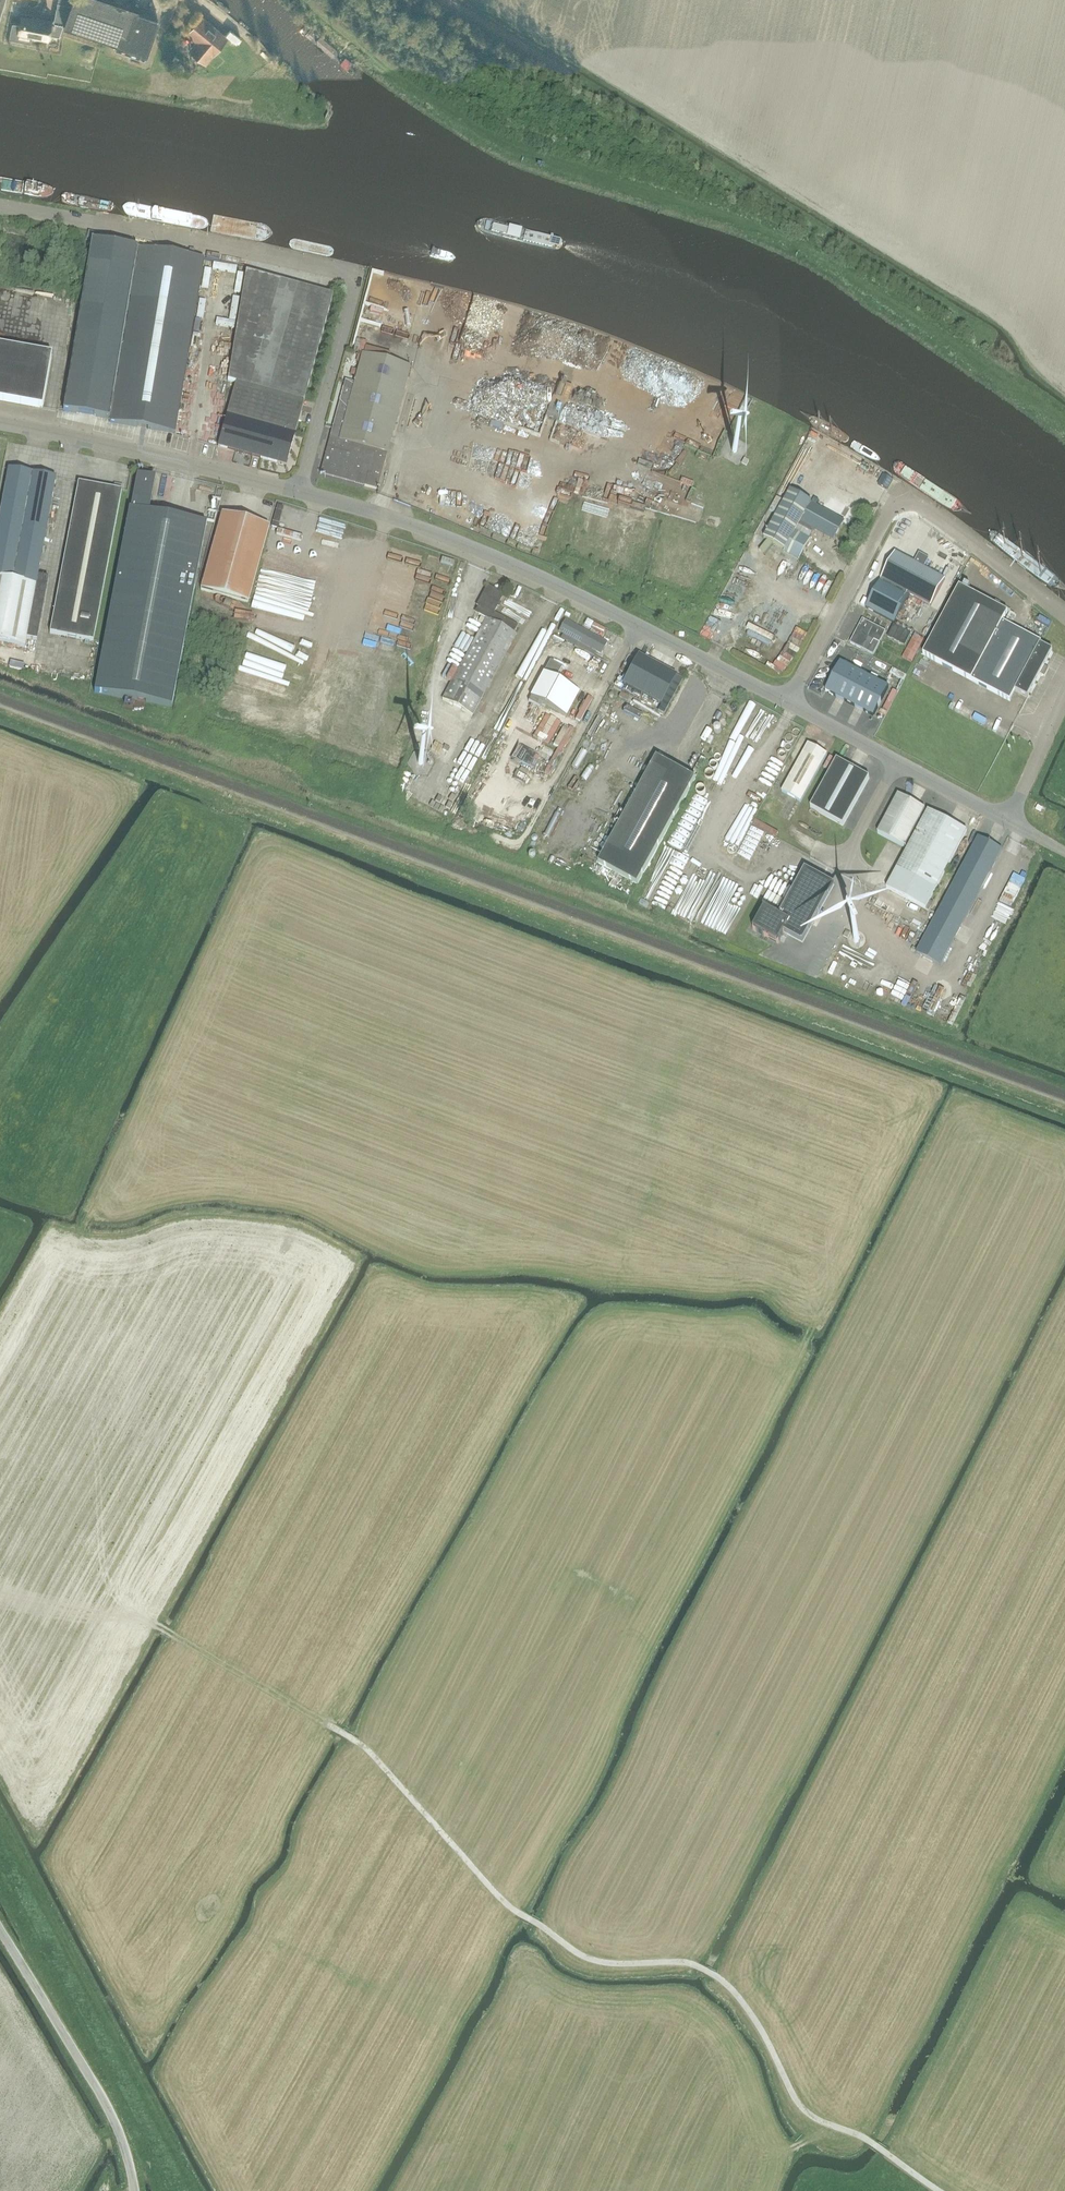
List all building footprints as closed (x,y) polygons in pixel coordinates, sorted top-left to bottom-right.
[(155,16),(137,9),(110,0),(72,0),(70,5),(63,25),(116,43),(114,49),(144,60),(158,20),(155,19),(155,16)] [(57,2),(53,24),(63,26),(63,25),(70,5),(57,2)] [(43,21),(21,16),(18,32),(19,32),(19,35),(19,38),(20,40),(23,41),(26,42),(28,41),(31,40),(32,38),(32,35),(48,38),(51,20),(43,19),(43,21)] [(201,16),(186,34),(196,42),(189,50),(194,54),(196,56),(206,64),(227,38),(201,16)] [(349,73),(356,64),(333,45),(308,24),(300,32),(349,73)] [(229,30),(226,35),(236,44),(240,39),(229,30)] [(111,418),(110,422),(174,432),(203,260),(92,241),(63,410),(111,418)] [(333,296),(265,277),(246,272),(227,381),(236,383),(218,446),(286,465),(333,296)] [(42,407),(52,354),(0,345),(0,399),(42,407)] [(366,352),(384,355),(385,349),(367,345),(366,352)] [(377,489),(409,367),(362,354),(354,383),(345,380),(320,473),(377,489)] [(566,402),(572,387),(565,385),(566,383),(561,381),(560,384),(561,384),(561,385),(560,385),(555,398),(553,397),(545,416),(558,421),(565,402),(566,402)] [(24,648),(26,639),(36,641),(48,578),(37,576),(56,478),(9,469),(0,514),(0,643),(24,648)] [(892,480),(882,474),(877,484),(887,490),(892,480)] [(94,692),(172,706),(206,524),(170,517),(168,514),(165,516),(148,513),(154,479),(152,478),(150,475),(147,477),(137,475),(131,510),(129,509),(94,692)] [(576,491),(590,494),(593,482),(578,479),(576,491)] [(49,633),(93,641),(122,490),(78,482),(49,633)] [(198,518),(208,516),(200,484),(190,487),(198,518)] [(763,538),(783,550),(782,552),(797,561),(809,540),(794,531),(800,521),(832,539),(842,523),(809,504),(810,503),(789,491),(763,538)] [(222,513),(200,590),(248,603),(269,526),(222,513)] [(944,579),(923,568),(929,558),(919,553),(914,563),(894,552),(880,579),(865,608),(894,623),(909,595),(930,606),(944,579)] [(518,625),(493,612),(497,606),(499,608),(501,604),(499,602),(503,595),(495,590),(487,586),(477,606),(478,606),(475,612),(479,614),(482,615),(486,618),(455,675),(453,679),(452,679),(441,699),(471,715),(516,634),(513,633),(518,625)] [(1002,621),(1007,612),(958,586),(922,654),(1010,701),(1015,691),(1027,698),(1028,697),(1027,697),(1035,682),(1037,682),(1041,674),(1039,674),(1052,651),(1052,650),(1040,644),(1041,642),(1002,621)] [(751,623),(747,633),(772,644),(776,635),(774,635),(782,617),(767,610),(762,621),(767,623),(765,629),(751,623)] [(715,639),(721,619),(710,615),(704,635),(715,639)] [(879,628),(862,619),(850,642),(867,651),(879,628)] [(607,643),(584,630),(565,620),(558,632),(563,634),(560,638),(594,657),(596,652),(601,654),(607,643)] [(604,633),(607,628),(595,621),(592,626),(604,633)] [(912,635),(894,625),(888,636),(906,646),(912,635)] [(925,639),(917,634),(912,642),(920,646),(925,639)] [(788,648),(773,668),(783,675),(797,655),(788,648)] [(638,655),(622,684),(660,705),(676,676),(638,655)] [(530,697),(528,701),(540,708),(543,704),(566,716),(579,692),(556,680),(563,668),(549,661),(543,673),(530,697)] [(840,662),(825,691),(874,716),(889,687),(840,662)] [(897,695),(906,673),(898,669),(889,691),(897,695)] [(513,694),(508,703),(502,699),(499,706),(509,712),(518,696),(513,694)] [(748,711),(757,715),(760,710),(751,705),(748,711)] [(536,736),(551,743),(562,720),(547,713),(536,736)] [(493,730),(497,724),(487,717),(483,724),(493,730)] [(735,755),(751,725),(741,720),(725,749),(735,755)] [(801,802),(827,754),(808,744),(782,792),(801,802)] [(691,773),(702,753),(696,750),(685,769),(691,773)] [(657,757),(598,863),(637,885),(696,779),(657,757)] [(810,807),(843,825),(869,777),(837,759),(810,807)] [(904,847),(925,808),(898,794),(877,833),(904,847)] [(925,909),(936,889),(946,870),(967,831),(928,810),(907,849),(897,868),(886,888),(925,909)] [(1002,850),(978,837),(952,886),(917,953),(941,966),(976,899),(1002,850)] [(753,929),(778,943),(784,932),(802,942),(834,884),(805,869),(779,916),(764,908),(753,929)]
